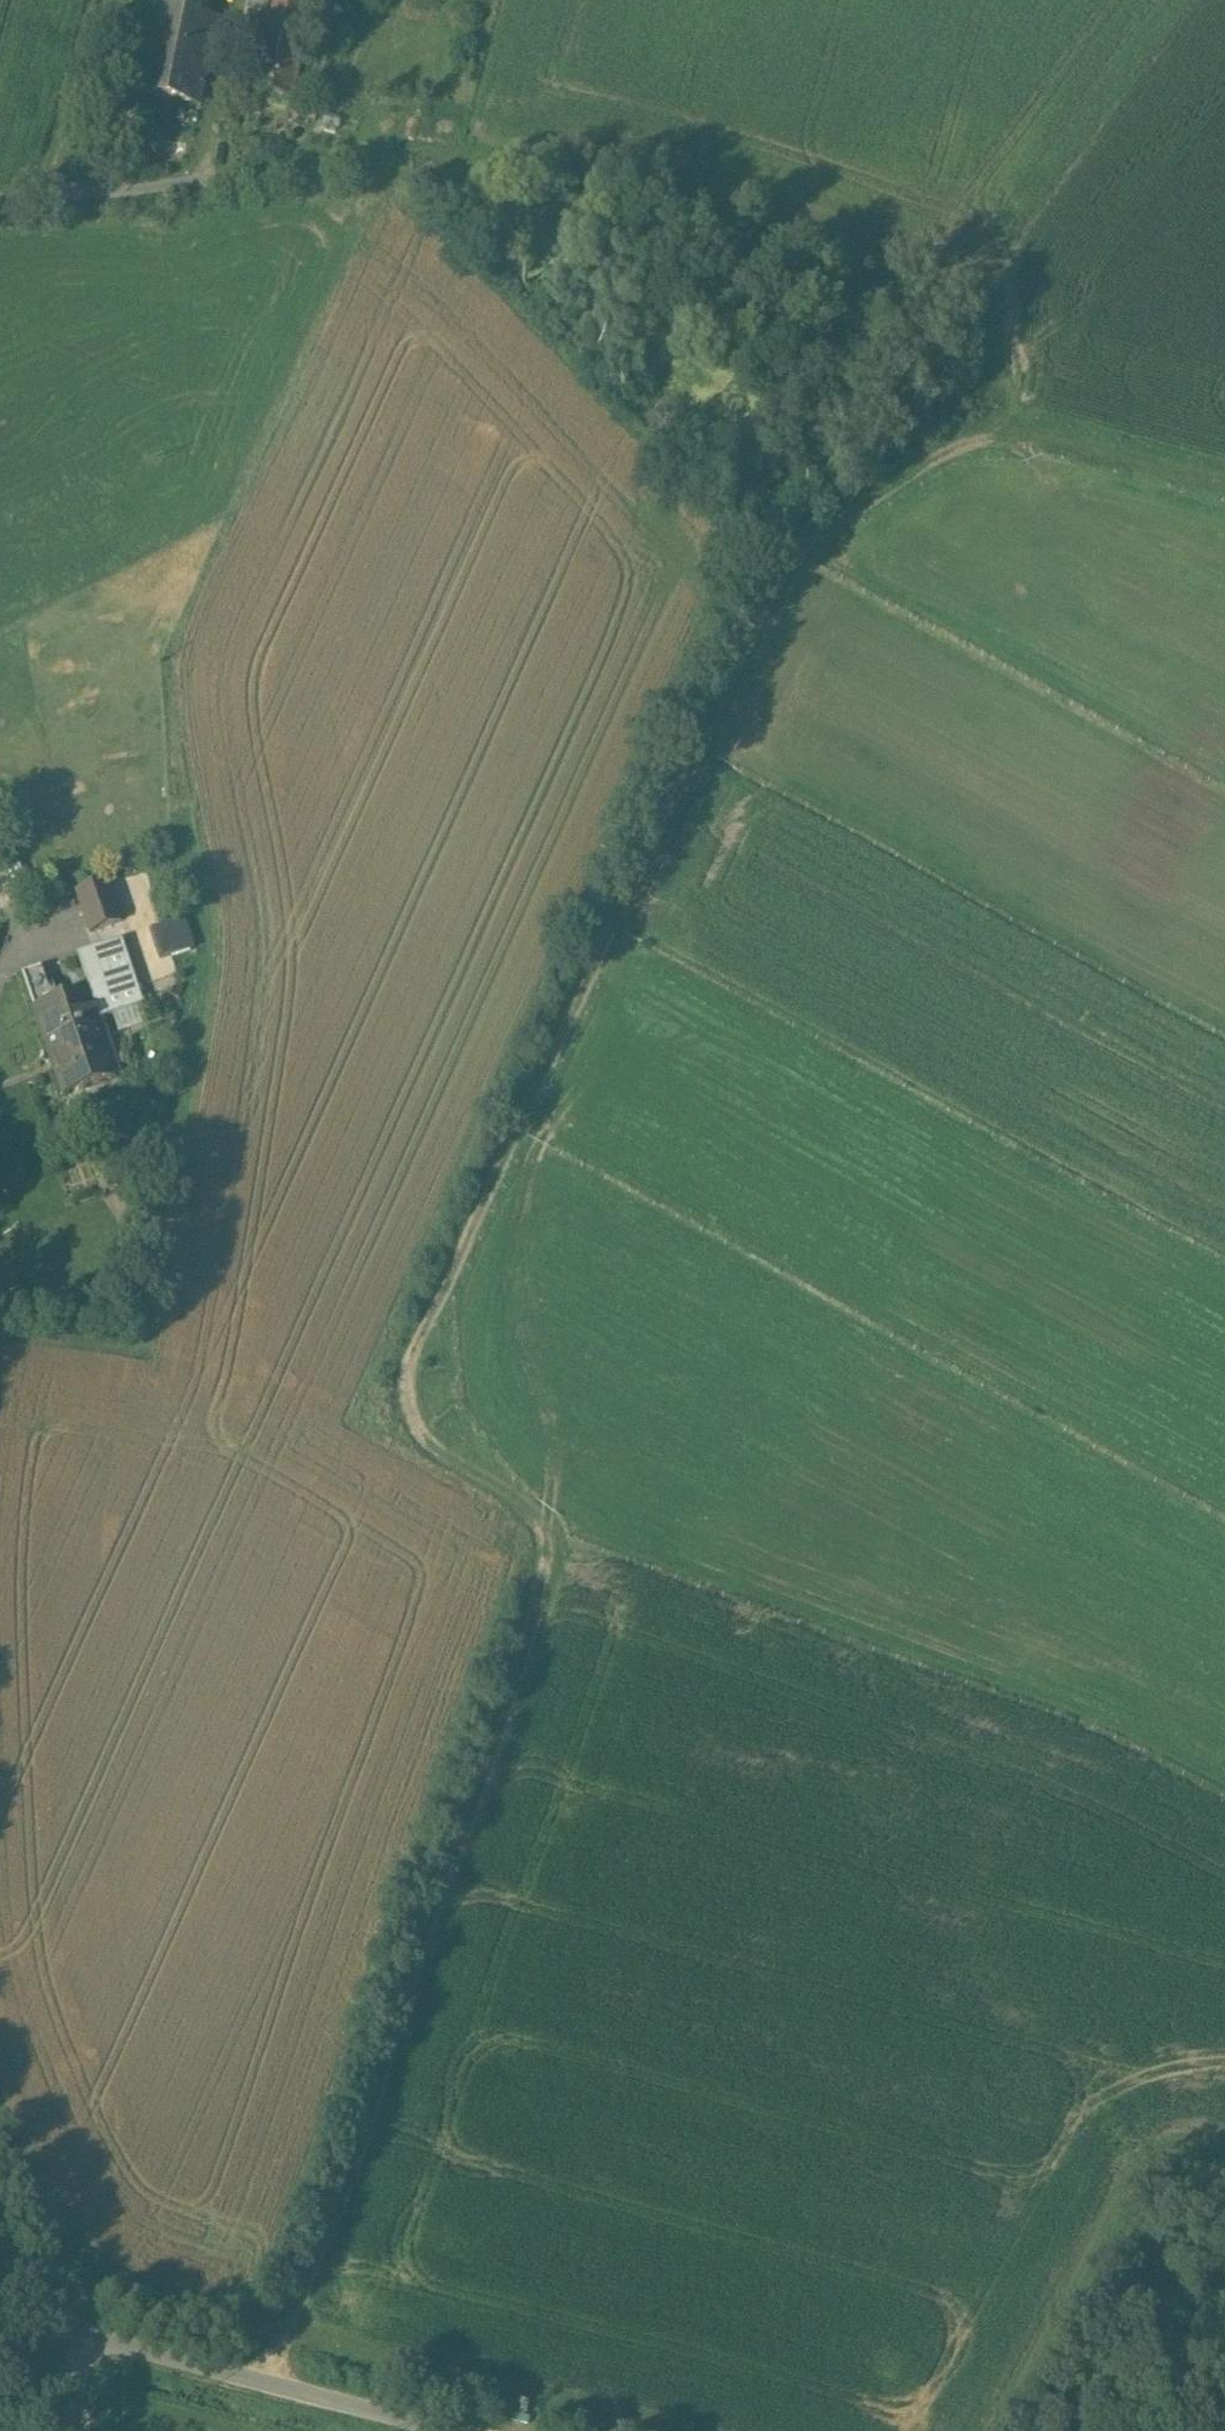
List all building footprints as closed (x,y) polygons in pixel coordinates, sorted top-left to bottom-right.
[(270,0),(250,0),(240,46),(259,51),(270,0)] [(251,90),(257,91),(290,97),(291,97),(310,0),(270,0),(259,51),(251,90)] [(214,20),(157,8),(140,92),(197,103),(214,20)] [(117,922),(109,882),(94,885),(103,925),(117,922)] [(78,890),(91,933),(103,929),(91,886),(78,890)] [(189,920),(154,931),(163,958),(198,947),(189,920)] [(121,940),(22,973),(43,1037),(101,1019),(95,1001),(101,999),(107,1017),(143,1005),(121,940)] [(101,1019),(43,1037),(63,1095),(120,1076),(101,1019)]
